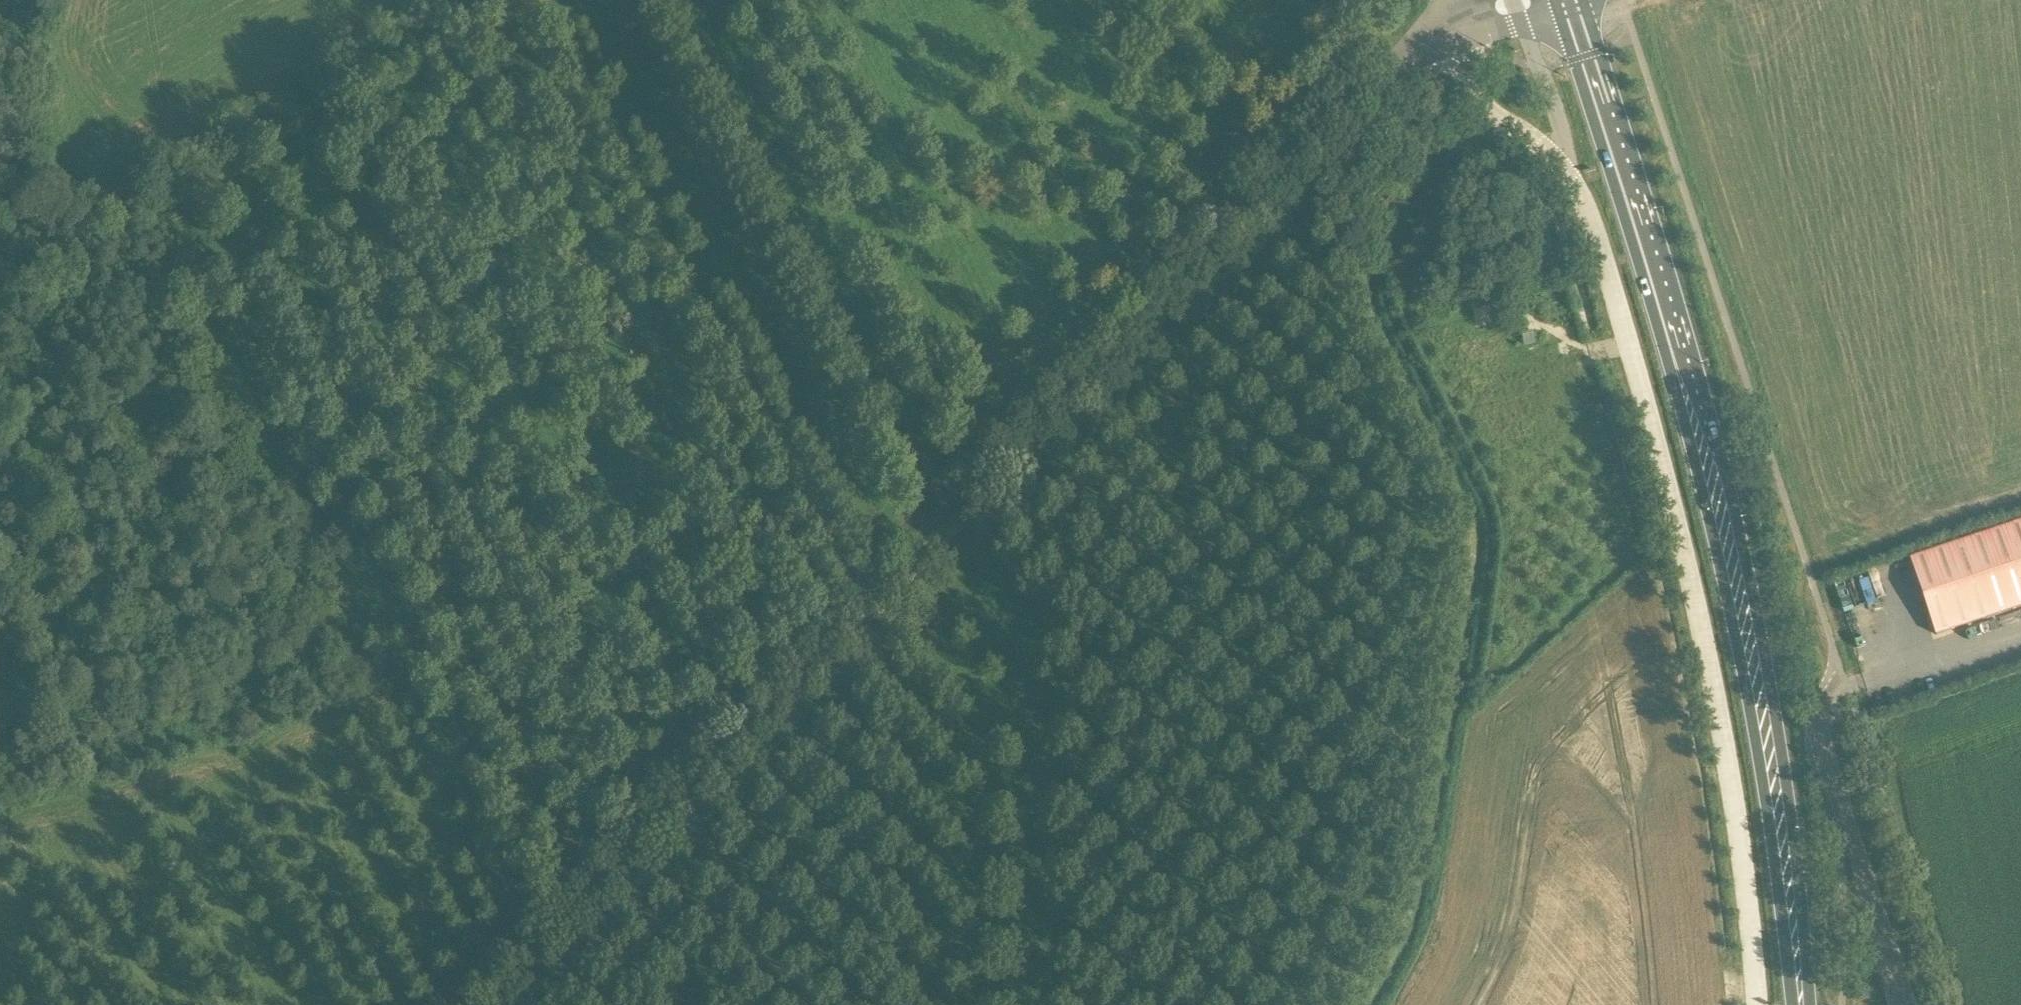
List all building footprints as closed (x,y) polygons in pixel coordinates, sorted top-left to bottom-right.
[(1524,345),(1536,343),(1534,332),(1522,334),(1524,345)] [(1911,558),(1937,636),(2020,608),(2020,569),(2007,526),(1911,558)]
